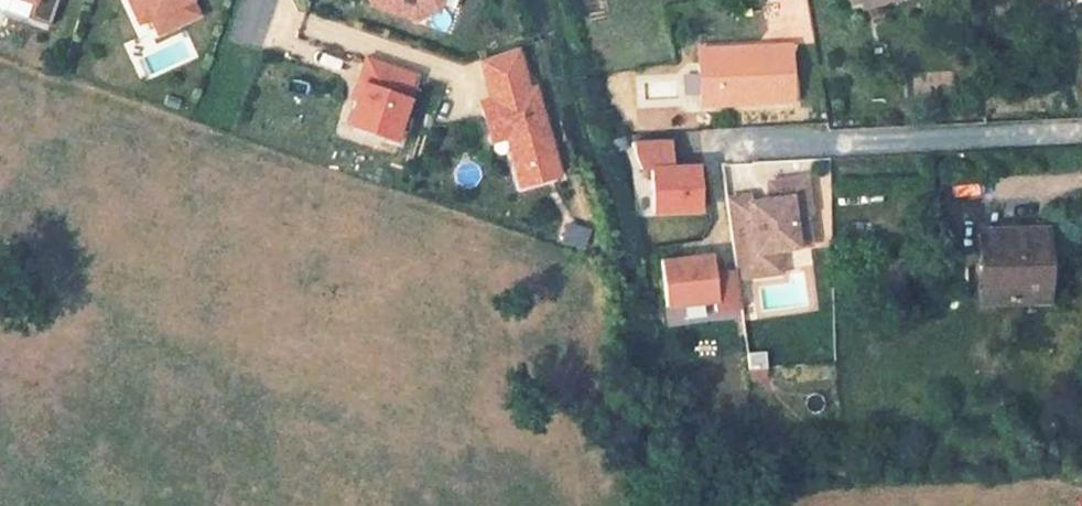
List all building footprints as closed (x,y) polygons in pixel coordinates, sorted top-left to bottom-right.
[(36,6),(18,0),(13,16),(31,22),(36,6)] [(18,0),(36,6),(31,22),(54,29),(63,0),(17,0),(18,0)] [(131,3),(141,23),(153,18),(144,0),(138,0),(131,3)] [(153,18),(160,34),(200,16),(192,0),(144,0),(153,18)] [(371,5),(415,19),(405,0),(373,0),(371,5)] [(415,19),(434,9),(437,0),(405,0),(415,19)] [(721,60),(695,61),(696,103),(790,100),(788,44),(733,46),(733,51),(721,52),(721,60)] [(516,46),(480,59),(487,84),(524,73),(516,46)] [(695,47),(695,61),(721,60),(721,52),(733,51),(733,46),(695,47)] [(417,72),(365,55),(357,82),(361,84),(356,98),(348,124),(395,139),(417,72)] [(524,73),(487,84),(492,100),(529,89),(524,73)] [(361,84),(357,82),(352,97),(356,98),(361,84)] [(529,89),(492,100),(482,103),(487,120),(494,142),(510,137),(520,172),(559,160),(537,87),(529,89)] [(656,136),(621,138),(622,150),(628,165),(638,165),(639,209),(686,207),(684,163),(657,164),(656,136)] [(559,160),(520,172),(524,187),(563,175),(559,160)] [(721,200),(731,272),(732,278),(755,275),(751,252),(772,249),(805,244),(801,213),(805,212),(800,178),(775,181),(778,198),(765,200),(744,203),(743,197),(721,200)] [(763,183),(765,200),(778,198),(775,181),(763,183)] [(562,222),(556,242),(580,249),(586,228),(562,222)] [(1038,224),(978,227),(981,299),(1042,295),(1038,224)] [(772,249),(751,252),(755,275),(775,272),(772,249)] [(897,255),(867,258),(868,286),(898,285),(897,255)] [(704,257),(655,264),(662,309),(709,302),(710,312),(736,308),(732,278),(731,272),(706,275),(704,257)] [(763,350),(743,351),(745,380),(764,379),(763,350)]
